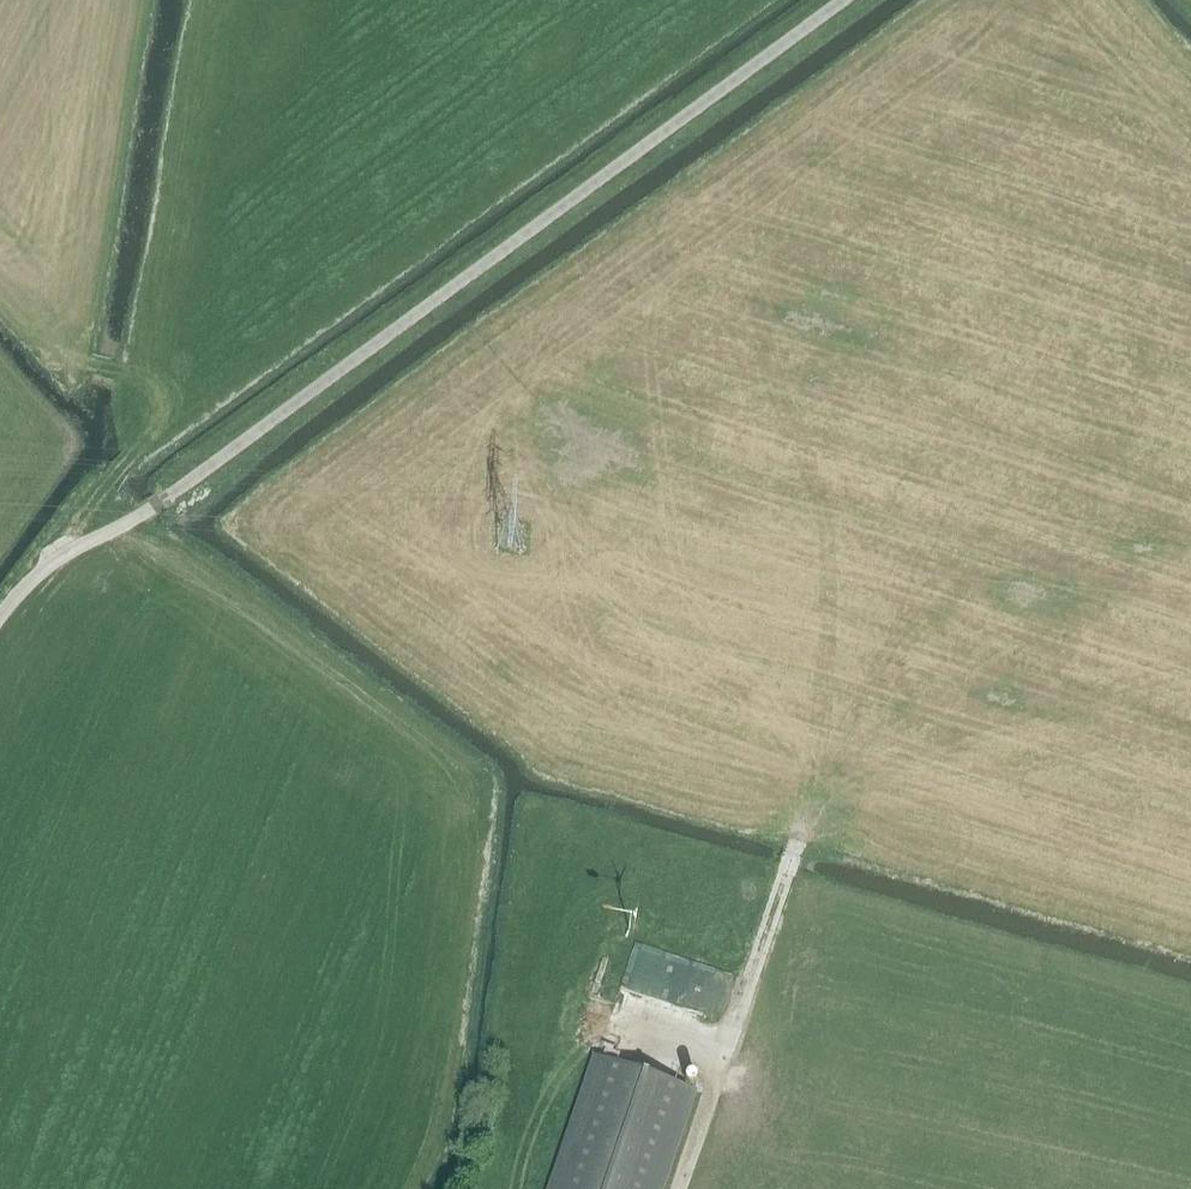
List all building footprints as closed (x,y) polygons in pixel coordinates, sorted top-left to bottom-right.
[(693,1089),(598,1056),(576,1121),(553,1188),(659,1188),(693,1089)]
